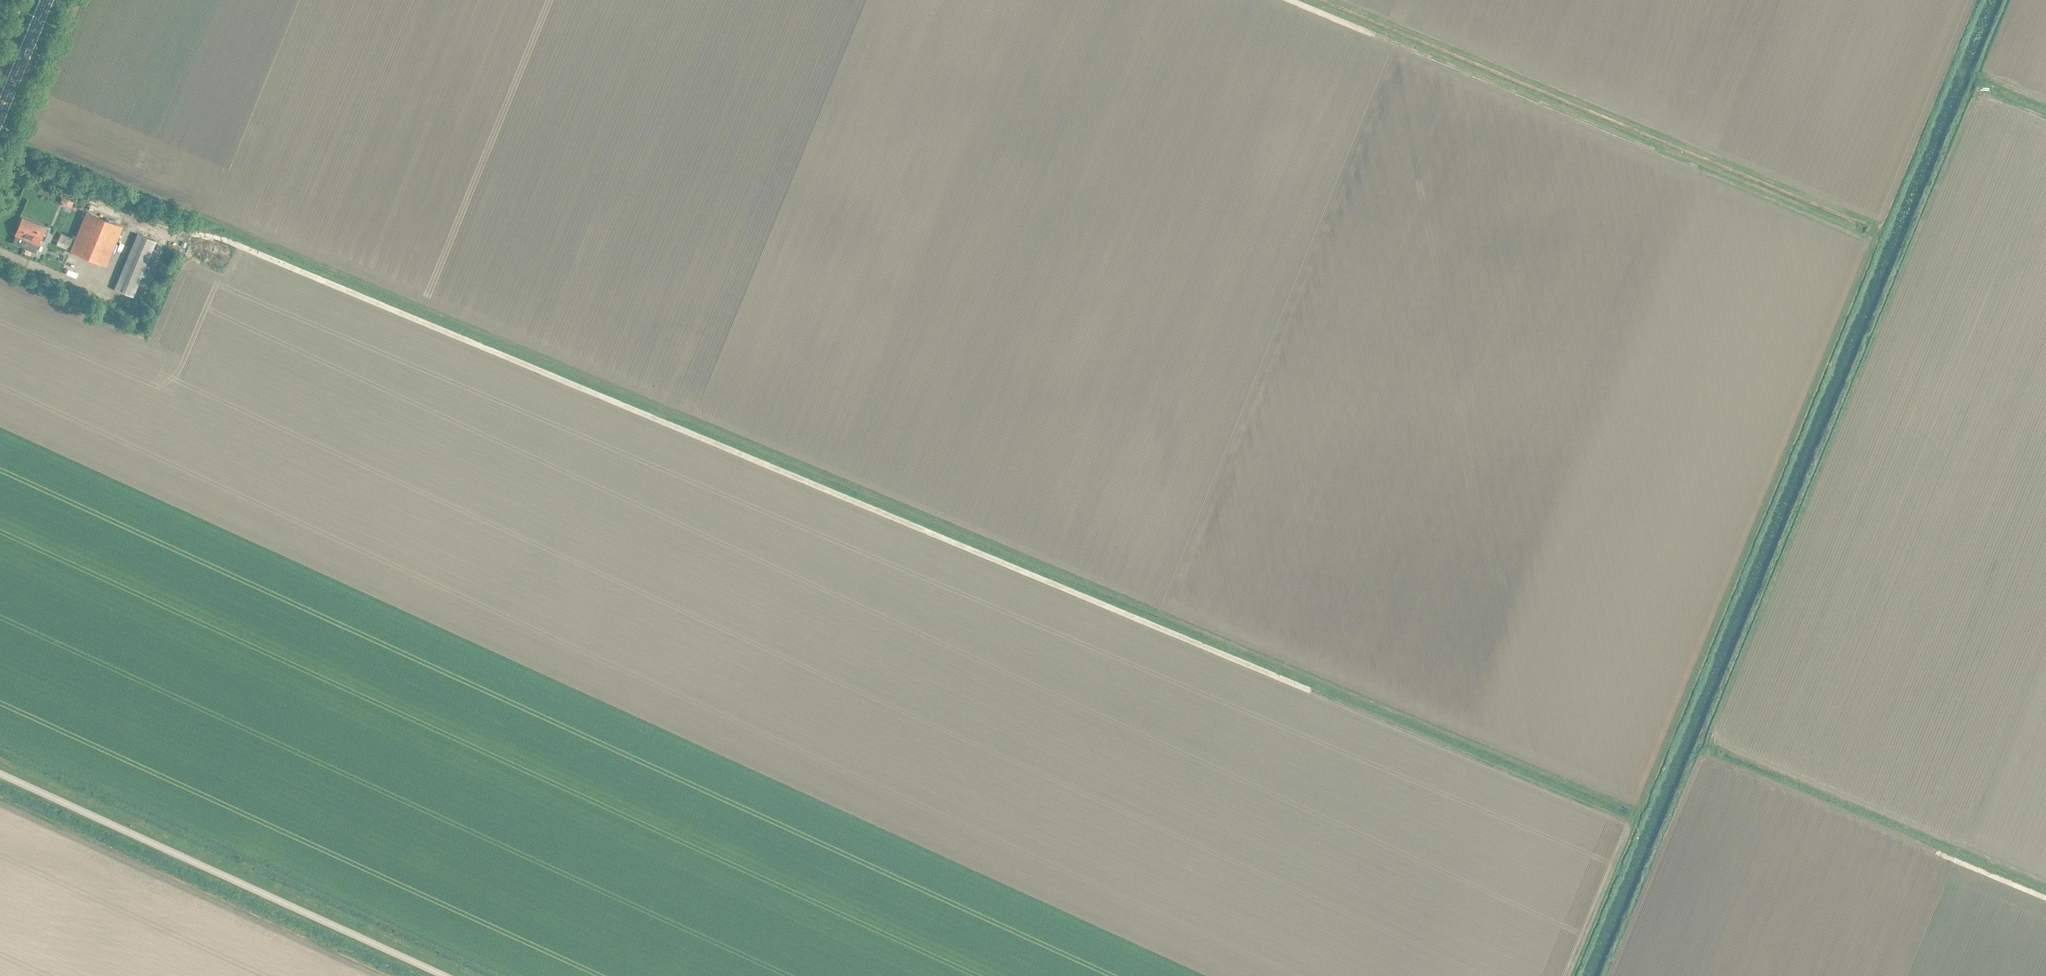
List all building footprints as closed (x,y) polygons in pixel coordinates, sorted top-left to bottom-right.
[(53,195),(60,203),(66,198),(59,189),(53,195)] [(106,265),(122,227),(86,212),(70,251),(106,265)] [(37,245),(45,228),(22,218),(15,235),(37,245)] [(133,297),(156,241),(137,234),(114,289),(133,297)]
